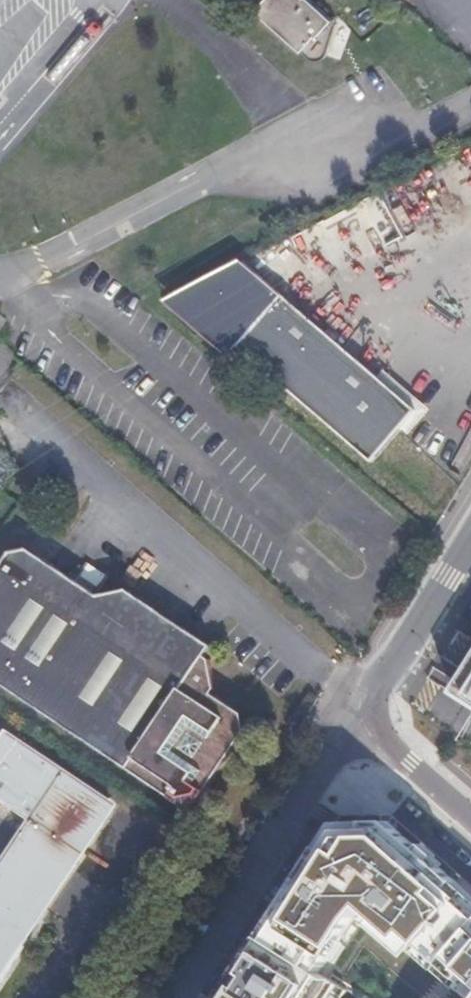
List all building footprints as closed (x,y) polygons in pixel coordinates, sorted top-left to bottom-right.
[(314,58),(318,59),(322,59),(324,59),(326,58),(329,55),(330,54),(338,22),(313,0),(270,0),(260,11),(314,58)] [(256,309),(229,341),(373,461),(417,409),(281,296),(264,316),(256,309)] [(100,597),(30,551),(10,552),(0,567),(0,685),(183,807),(202,800),(245,735),(245,716),(213,694),(217,690),(213,662),(204,656),(211,646),(123,590),(100,597)] [(449,690),(470,703),(470,656),(449,690)] [(5,729),(0,736),(0,799),(28,817),(0,858),(0,975),(26,937),(18,931),(108,798),(5,729)] [(262,937),(320,973),(356,917),(366,906),(418,951),(423,945),(465,982),(462,986),(470,994),(470,900),(457,883),(396,829),(338,830),(325,850),(319,846),(262,937)] [(262,937),(223,997),(341,997),(345,990),(320,973),(262,937)]
